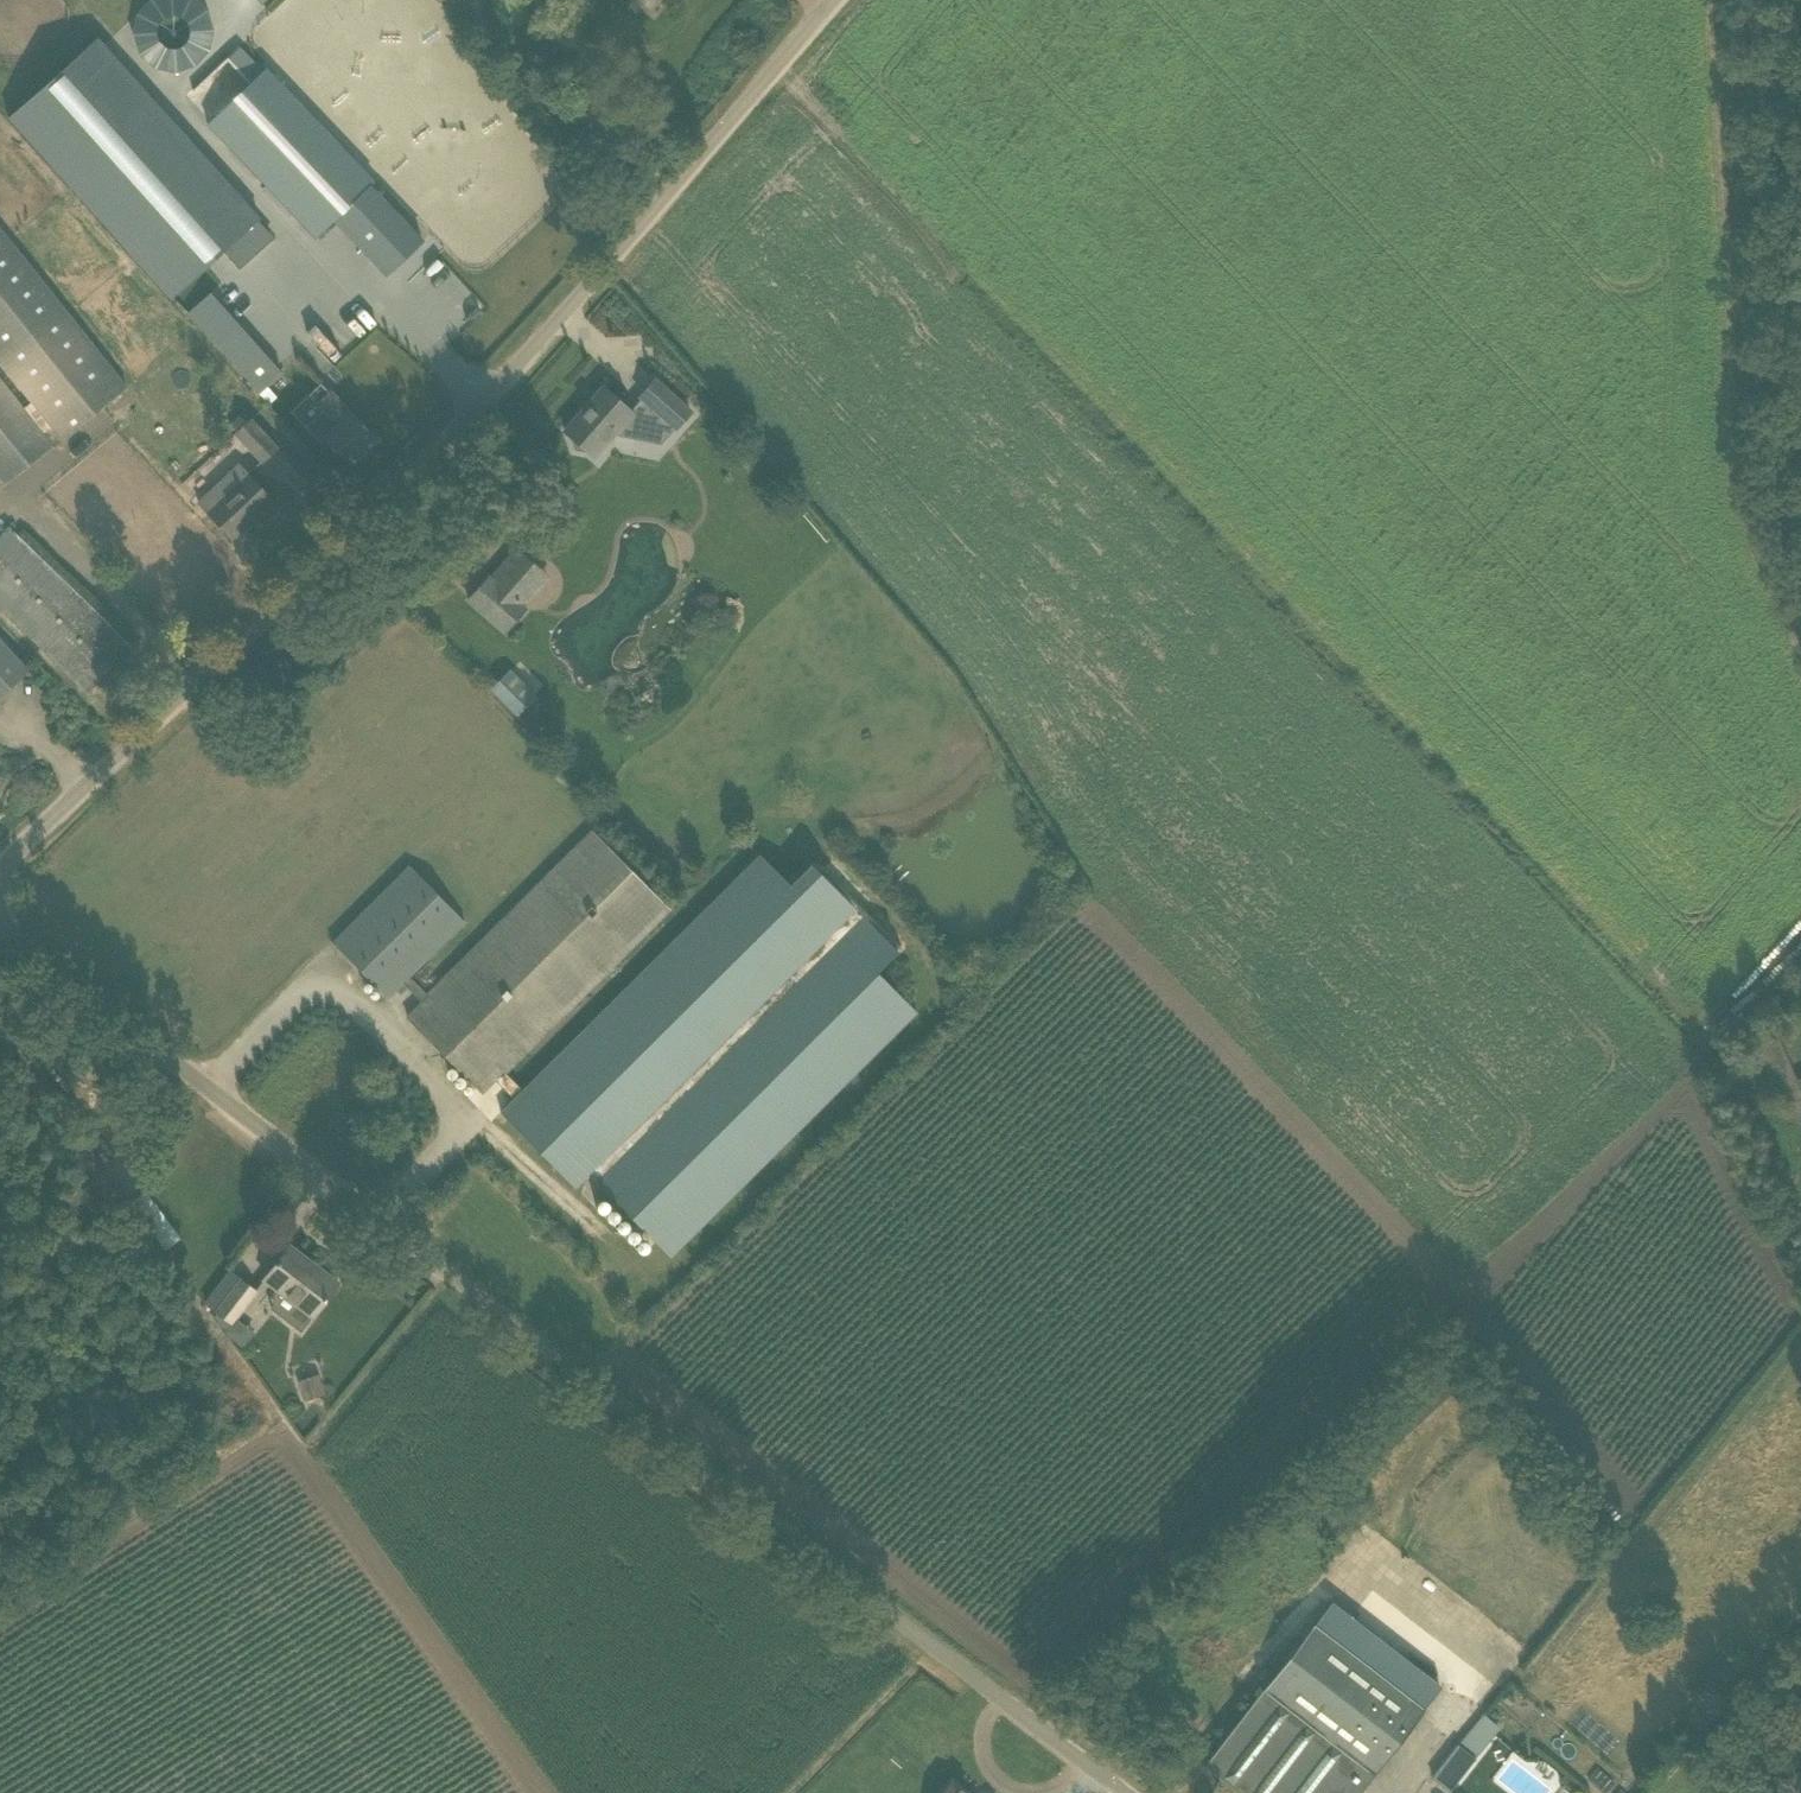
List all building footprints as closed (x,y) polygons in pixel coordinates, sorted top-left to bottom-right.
[(123,32),(175,82),(223,31),(190,0),(154,0),(123,32)] [(179,302),(267,223),(105,43),(17,123),(179,302)] [(424,241),(371,186),(353,203),(334,221),(387,276),(424,241)] [(6,485),(54,446),(62,439),(62,440),(127,387),(0,228),(0,362),(37,408),(29,415),(0,379),(0,477),(6,485)] [(283,372),(282,371),(262,349),(240,370),(260,392),(283,372)] [(576,450),(590,453),(595,457),(615,434),(640,440),(662,414),(678,427),(691,412),(656,381),(641,398),(642,398),(631,412),(604,388),(589,404),(592,406),(568,434),(570,436),(576,450)] [(350,465),(378,439),(352,411),(351,412),(330,390),(316,404),(323,411),(306,427),(321,443),(325,439),(350,465)] [(263,462),(277,449),(278,448),(252,420),(236,434),(263,462)] [(234,541),(275,503),(247,474),(239,465),(223,480),(232,489),(207,511),(234,541)] [(89,693),(133,648),(8,528),(0,536),(0,607),(89,693)] [(526,609),(512,596),(490,577),(470,600),(505,632),(526,609)] [(26,668),(0,640),(0,699),(29,671),(26,668)] [(516,714),(530,700),(517,687),(521,683),(511,672),(493,690),(516,714)] [(271,710),(263,702),(251,713),(259,721),(271,710)] [(423,1004),(408,1019),(482,1093),(495,1080),(502,1073),(669,907),(595,833),(431,997),(423,1004)] [(522,1093),(502,1073),(495,1080),(515,1100),(502,1113),(576,1189),(590,1176),(671,1258),(917,1013),(877,973),(898,952),(895,949),(897,946),(828,876),(825,879),(813,866),(792,887),(761,856),(522,1093)] [(423,1004),(431,997),(411,977),(466,922),(410,866),(332,943),(388,999),(404,984),(423,1004)] [(161,1249),(179,1239),(150,1189),(131,1200),(161,1249)] [(340,1284),(339,1283),(291,1246),(264,1280),(274,1287),(274,1305),(271,1308),(302,1331),(313,1317),(340,1284)] [(257,1292),(242,1280),(217,1312),(232,1324),(257,1292)] [(302,1399),(324,1394),(319,1374),(298,1379),(302,1399)] [(1205,1766),(1240,1792),(1360,1792),(1425,1710),(1315,1625),(1205,1766)] [(1460,1739),(1475,1753),(1500,1726),(1485,1713),(1460,1739)] [(1457,1744),(1430,1778),(1448,1792),(1475,1758),(1457,1744)] [(953,1782),(944,1792),(967,1792),(953,1782)]
